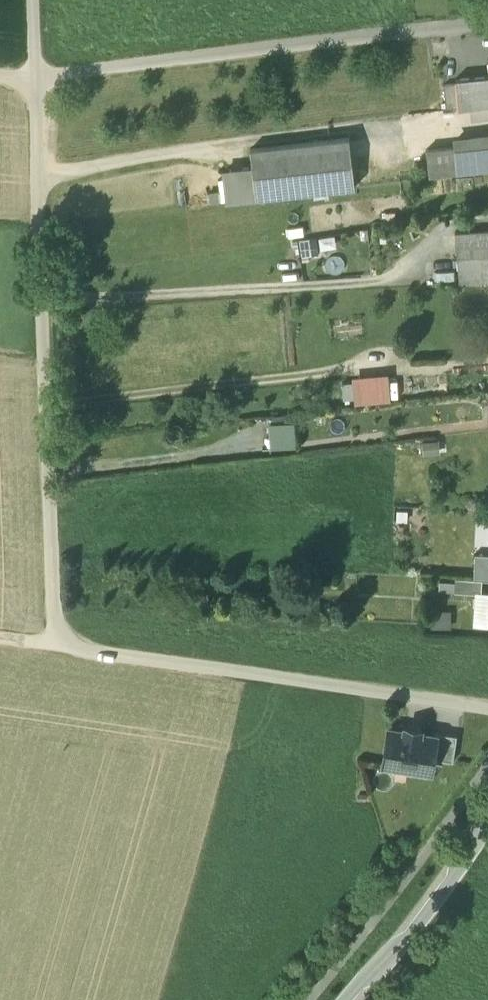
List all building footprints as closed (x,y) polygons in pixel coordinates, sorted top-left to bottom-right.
[(487,77),(456,80),(458,107),(487,103),(487,86),(487,77)] [(458,107),(456,80),(445,84),(445,108),(458,107)] [(348,138),(250,149),(252,165),(255,197),(354,186),(348,138)] [(453,142),(453,149),(457,175),(487,172),(487,138),(453,142)] [(453,149),(426,152),(430,179),(457,175),(453,149)] [(225,200),(255,197),(252,165),(222,168),(225,200)] [(455,232),(460,284),(487,282),(487,230),(455,232)] [(293,444),(289,420),(264,424),(268,448),(293,444)] [(436,441),(423,443),(424,455),(437,453),(436,441)] [(475,554),(473,579),(482,580),(487,580),(487,554),(475,554)] [(482,594),(482,580),(473,579),(452,578),(452,592),(478,593),(482,594)] [(478,593),(476,628),(487,629),(487,594),(482,594),(478,593)] [(421,730),(405,729),(404,733),(389,731),(383,766),(431,773),(433,760),(436,738),(435,737),(420,735),(421,730)] [(457,737),(436,734),(435,737),(436,738),(433,760),(453,763),(457,737)]
